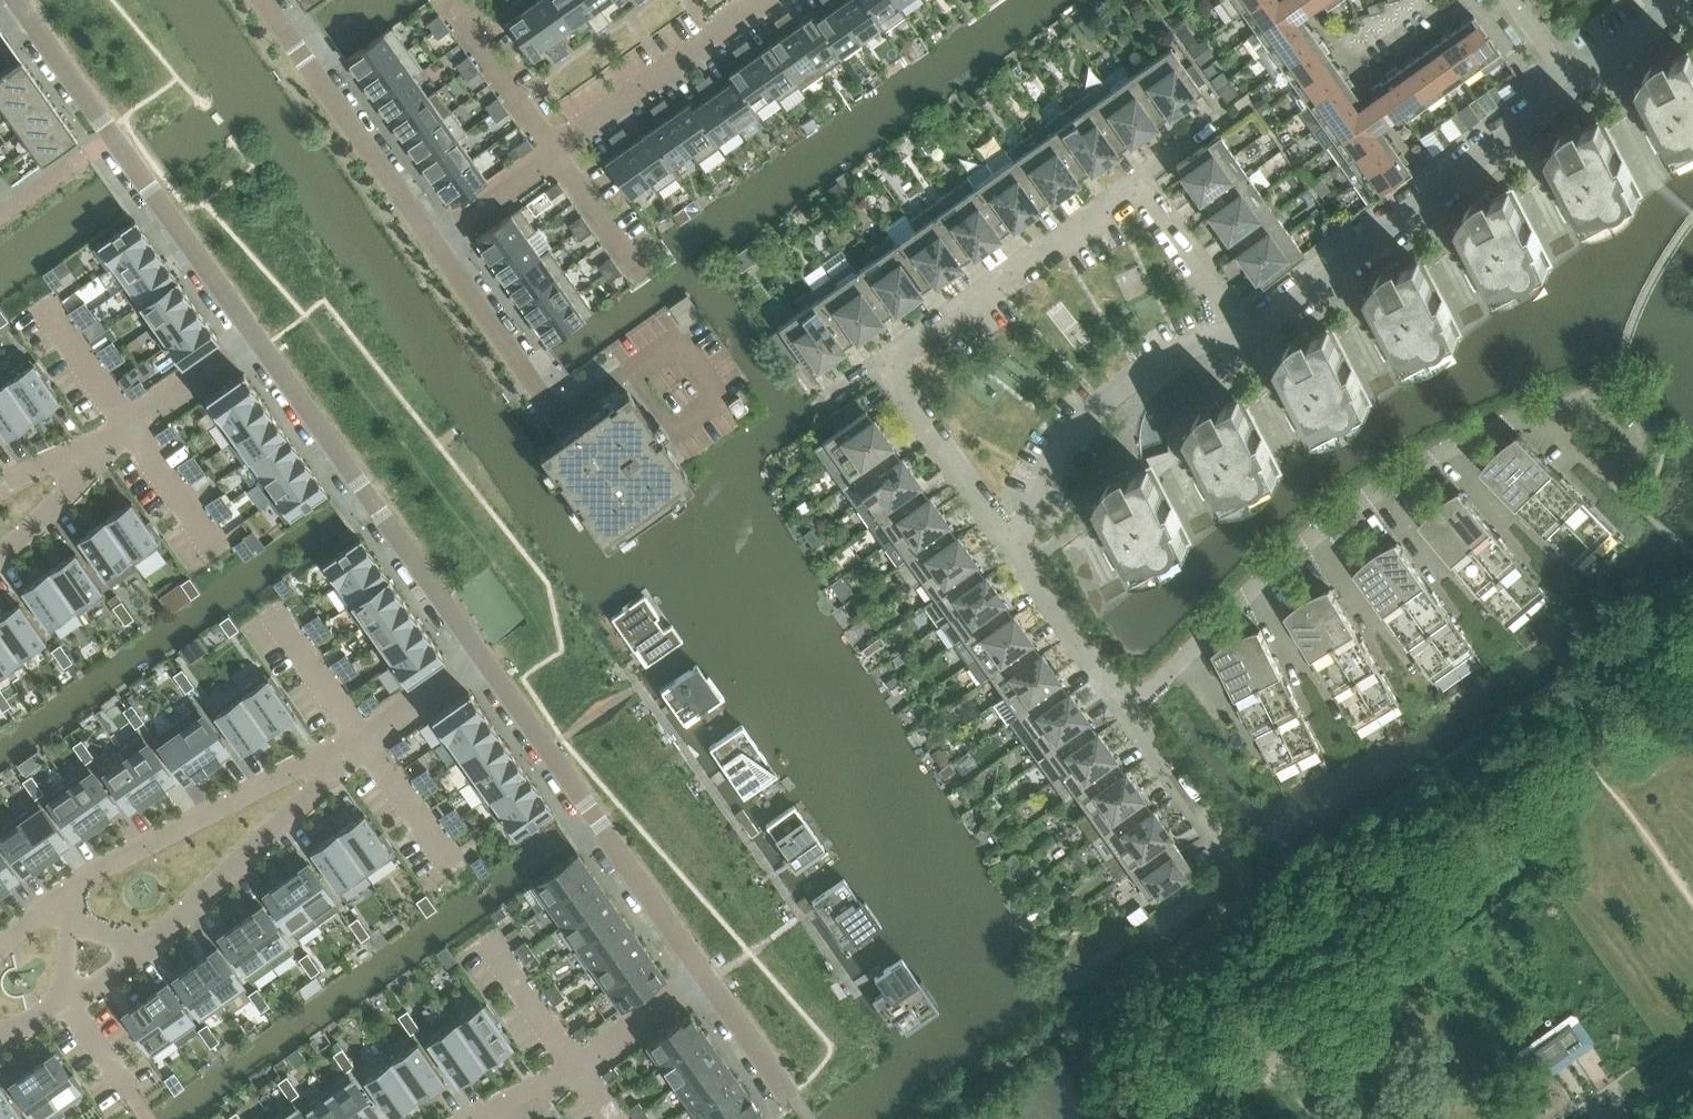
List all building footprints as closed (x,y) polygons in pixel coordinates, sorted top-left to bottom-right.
[(499,13),(530,57),(545,47),(555,62),(562,57),(527,7),(528,6),(523,0),(518,0),(499,13)] [(553,0),(537,0),(528,6),(527,7),(562,57),(569,52),(559,37),(572,28),(553,0)] [(572,28),(586,18),(596,32),(603,27),(584,0),(553,0),(572,28)] [(603,27),(610,22),(600,8),(611,0),(584,0),(603,27)] [(829,12),(817,21),(813,15),(812,16),(841,56),(861,42),(832,0),(821,0),(829,12)] [(861,42),(882,27),(863,0),(846,0),(843,2),(842,0),(832,0),(861,42)] [(882,27),(883,27),(879,21),(899,7),(894,0),(863,0),(882,27)] [(1220,1),(1233,19),(1243,13),(1247,9),(1260,0),(1221,0),(1220,1)] [(1243,13),(1256,31),(1260,28),(1283,12),(1299,0),(1260,0),(1247,9),(1243,13)] [(1299,15),(1306,10),(1299,0),(1283,12),(1260,28),(1256,31),(1247,37),(1260,56),(1273,46),(1296,30),(1305,23),(1299,15)] [(1312,0),(1299,0),(1306,10),(1313,6),(1310,2),(1312,0)] [(1310,2),(1313,6),(1318,13),(1327,7),(1322,0),(1312,0),(1310,2)] [(1382,12),(1380,4),(1379,2),(1367,6),(1370,15),(1382,12)] [(823,74),(817,65),(836,52),(840,57),(841,56),(812,16),(798,26),(788,11),(781,16),(822,74),(823,74)] [(1480,65),(1479,66),(1484,73),(1505,59),(1497,48),(1488,35),(1486,33),(1474,16),(1472,17),(1469,13),(1459,20),(1462,24),(1454,29),(1460,38),(1475,58),(1480,65)] [(445,23),(439,15),(427,24),(432,32),(445,23)] [(1182,15),(1171,23),(1177,32),(1188,23),(1182,15)] [(1361,15),(1349,18),(1352,28),(1364,25),(1362,18),(1361,15)] [(774,21),(784,35),(771,45),(802,89),(822,74),(781,16),(774,21)] [(432,32),(438,39),(450,31),(445,23),(432,32)] [(1321,38),(1314,28),(1310,31),(1305,23),(1296,30),(1273,46),(1260,56),(1273,74),(1282,68),(1287,65),(1309,49),(1318,42),(1317,41),(1321,38)] [(1441,33),(1443,37),(1436,43),(1442,51),(1456,71),(1462,79),(1479,66),(1480,65),(1475,58),(1460,38),(1454,29),(1454,30),(1451,26),(1441,33)] [(349,58),(364,80),(399,55),(384,34),(349,58)] [(1192,34),(1183,40),(1190,50),(1199,43),(1192,34)] [(1425,50),(1417,56),(1423,64),(1438,84),(1443,92),(1462,79),(1456,71),(1442,51),(1436,43),(1435,43),(1432,39),(1422,46),(1425,50)] [(747,40),(740,45),(779,100),(798,86),(801,90),(802,89),(771,45),(757,55),(747,40)] [(1326,53),(1330,50),(1323,40),(1319,43),(1318,42),(1309,49),(1287,65),(1282,68),(1295,86),(1300,83),(1321,68),(1331,61),(1326,53)] [(1201,42),(1199,43),(1190,50),(1200,64),(1211,57),(1201,42)] [(743,65),(729,74),(758,115),(759,114),(755,109),(774,95),(778,101),(779,100),(740,45),(733,50),(743,65)] [(1201,90),(1199,87),(1206,81),(1193,64),(1186,69),(1171,47),(1150,62),(1182,107),(1192,100),(1191,98),(1201,90)] [(1414,52),(1404,60),(1407,63),(1399,69),(1405,77),(1419,97),(1425,105),(1443,92),(1438,84),(1423,64),(1417,56),(1414,52)] [(1062,549),(1062,550),(1099,620),(1101,619),(1157,575),(1176,567),(1184,561),(1190,554),(1244,509),(1254,505),(1263,501),(1272,494),(1279,487),(1314,454),(1332,439),(1351,430),(1360,423),(1366,416),(1423,368),(1433,364),(1443,359),(1452,352),(1458,345),(1495,315),(1513,299),(1523,295),(1533,290),(1541,283),(1548,276),(1603,230),(1613,226),(1622,221),(1631,214),(1637,207),(1659,189),(1665,184),(1692,159),(1692,60),(1690,54),(1673,63),(1669,55),(1662,58),(1653,66),(1651,67),(1650,69),(1648,71),(1647,72),(1646,74),(1645,76),(1644,78),(1643,79),(1642,81),(1641,83),(1640,85),(1647,99),(1605,132),(1600,123),(1599,124),(1583,132),(1579,124),(1572,127),(1563,135),(1562,136),(1561,137),(1560,138),(1559,139),(1558,140),(1557,141),(1557,142),(1556,143),(1555,144),(1555,145),(1554,146),(1554,147),(1553,148),(1553,149),(1552,149),(1552,150),(1552,151),(1551,151),(1551,152),(1551,153),(1550,153),(1550,154),(1550,155),(1557,169),(1514,201),(1510,192),(1493,201),(1489,193),(1482,197),(1473,204),(1471,206),(1470,207),(1468,209),(1467,211),(1466,213),(1465,214),(1463,216),(1462,218),(1461,220),(1461,222),(1460,224),(1467,238),(1424,271),(1420,262),(1403,270),(1399,262),(1392,266),(1382,274),(1381,275),(1379,277),(1378,278),(1377,280),(1376,282),(1374,284),(1373,285),(1372,287),(1371,289),(1370,291),(1370,293),(1377,307),(1334,340),(1329,331),(1313,340),(1309,332),(1302,335),(1293,342),(1292,343),(1291,344),(1290,345),(1290,346),(1289,346),(1289,347),(1288,347),(1288,348),(1287,349),(1286,350),(1286,351),(1285,351),(1285,352),(1284,353),(1284,354),(1283,354),(1283,355),(1282,356),(1282,357),(1281,358),(1281,359),(1281,360),(1280,360),(1280,361),(1280,362),(1279,362),(1287,376),(1244,410),(1239,400),(1223,409),(1219,401),(1212,405),(1203,412),(1202,412),(1202,413),(1201,413),(1201,414),(1200,414),(1200,415),(1199,416),(1198,417),(1197,418),(1197,419),(1196,419),(1196,420),(1195,420),(1195,421),(1195,422),(1194,422),(1194,423),(1193,424),(1193,425),(1192,426),(1191,427),(1191,428),(1190,429),(1190,430),(1190,431),(1189,432),(1197,446),(1176,462),(1170,451),(1169,451),(1156,455),(1150,457),(1143,459),(1143,461),(1144,462),(1144,464),(1145,465),(1146,467),(1146,468),(1147,470),(1133,478),(1128,470),(1122,474),(1113,481),(1112,482),(1111,483),(1110,484),(1109,485),(1108,486),(1107,487),(1106,488),(1106,489),(1104,491),(1103,493),(1102,495),(1101,497),(1100,499),(1099,501),(1107,515),(1062,549)] [(364,80),(378,101),(414,76),(399,55),(364,80)] [(474,64),(469,56),(456,65),(462,73),(474,64)] [(33,76),(33,75),(22,60),(0,75),(0,99),(33,76)] [(1345,79),(1344,78),(1348,75),(1341,65),(1337,68),(1331,61),(1321,68),(1300,83),(1295,86),(1308,105),(1313,102),(1335,86),(1345,79)] [(1150,62),(1131,76),(1161,119),(1171,112),(1173,114),(1182,107),(1150,62)] [(1211,63),(1203,68),(1208,76),(1216,70),(1211,63)] [(462,73),(467,81),(480,72),(474,64),(462,73)] [(1395,66),(1385,73),(1388,76),(1380,82),(1386,90),(1389,94),(1394,100),(1398,106),(1401,110),(1407,118),(1425,105),(1419,97),(1405,77),(1399,69),(1398,69),(1395,66)] [(1152,126),(1161,119),(1131,76),(1124,67),(1104,81),(1111,90),(1143,135),(1153,128),(1152,126)] [(1223,71),(1211,79),(1216,87),(1228,78),(1223,71)] [(728,75),(732,80),(719,89),(709,75),(702,80),(737,130),(758,115),(729,74),(728,75)] [(8,117),(44,91),(33,75),(33,76),(0,99),(0,105),(8,117)] [(1517,75),(1498,90),(1505,99),(1524,84),(1517,75)] [(378,101),(393,121),(428,97),(414,76),(378,101)] [(1313,102),(1308,105),(1299,112),(1313,130),(1326,120),(1348,105),(1358,98),(1352,90),(1356,88),(1349,77),(1345,80),(1345,79),(1335,86),(1313,102)] [(717,144),(737,130),(702,80),(695,85),(705,99),(692,108),(689,103),(688,104),(719,147),(720,147),(717,144)] [(1104,81),(1085,94),(1122,147),(1132,140),(1134,141),(1143,135),(1111,90),(1104,81)] [(1217,89),(1227,102),(1237,94),(1228,81),(1217,89)] [(1380,82),(1372,88),(1377,96),(1380,100),(1389,94),(1386,90),(1380,82)] [(1494,85),(1476,98),(1487,113),(1505,99),(1498,90),(1494,85)] [(8,117),(19,132),(55,107),(44,91),(8,117)] [(1113,154),(1122,147),(1085,94),(1066,108),(1104,162),(1114,155),(1113,154)] [(1377,96),(1371,101),(1378,111),(1394,100),(1389,94),(1380,100),(1377,96)] [(1264,96),(1254,103),(1260,111),(1270,105),(1264,96)] [(393,121),(408,142),(443,117),(428,97),(393,121)] [(503,105),(498,98),(485,107),(491,114),(503,105)] [(1348,105),(1326,120),(1313,130),(1324,147),(1326,145),(1334,140),(1335,142),(1339,139),(1361,124),(1378,111),(1371,101),(1364,106),(1358,98),(1348,105)] [(1476,98),(1458,111),(1469,126),(1487,113),(1476,98)] [(664,99),(657,104),(698,162),(719,147),(688,104),(674,113),(664,99)] [(1394,100),(1378,111),(1385,121),(1392,117),(1389,113),(1398,106),(1394,100)] [(697,163),(698,162),(657,104),(650,108),(660,123),(646,133),(677,177),(678,176),(672,167),(691,154),(697,163)] [(491,114),(496,122),(509,113),(503,105),(491,114)] [(1398,106),(1389,113),(1392,117),(1398,124),(1407,118),(1401,110),(1398,106)] [(19,132),(30,148),(66,123),(55,107),(19,132)] [(1066,108),(1046,122),(1083,175),(1093,167),(1095,169),(1104,162),(1066,108)] [(1378,126),(1385,121),(1378,111),(1361,124),(1339,139),(1335,142),(1334,140),(1326,145),(1341,165),(1352,157),(1374,142),(1384,135),(1378,126)] [(1458,111),(1439,124),(1451,140),(1469,126),(1458,111)] [(408,142),(422,163),(457,138),(443,117),(408,142)] [(1073,182),(1083,175),(1046,122),(1026,136),(1065,190),(1075,183),(1073,182)] [(66,123),(30,148),(41,163),(41,164),(78,138),(66,123)] [(1439,124),(1420,138),(1432,155),(1451,140),(1439,124)] [(623,128),(615,133),(657,191),(677,177),(646,133),(633,142),(623,128)] [(619,152),(604,163),(629,198),(650,183),(656,192),(657,191),(615,133),(609,138),(619,152)] [(1176,165),(1184,176),(1182,177),(1189,187),(1234,155),(1219,134),(1176,165)] [(1396,152),(1400,149),(1393,140),(1389,142),(1384,135),(1374,142),(1352,157),(1341,165),(1354,184),(1365,176),(1387,160),(1397,153),(1396,152)] [(1026,136),(1006,151),(1044,203),(1054,195),(1055,197),(1065,190),(1026,136)] [(422,163),(437,183),(472,159),(457,138),(422,163)] [(515,148),(520,155),(533,147),(527,139),(515,148)] [(987,164),(994,173),(1026,218),(1035,211),(1034,209),(1044,203),(1006,151),(987,164)] [(1411,172),(1405,164),(1409,161),(1402,152),(1398,154),(1397,153),(1387,160),(1365,176),(1354,184),(1368,204),(1380,195),(1401,180),(1411,172)] [(1234,155),(1189,187),(1196,197),(1198,195),(1205,205),(1248,174),(1234,155)] [(437,183),(452,205),(487,180),(472,159),(437,183)] [(968,178),(974,187),(1005,230),(1015,223),(1016,225),(1026,218),(994,173),(987,164),(968,178)] [(14,167),(5,174),(12,183),(21,177),(14,167)] [(1205,205),(1212,215),(1210,216),(1217,226),(1262,194),(1248,174),(1205,205)] [(995,237),(1005,230),(974,187),(968,178),(948,192),(987,246),(996,239),(995,237)] [(839,181),(829,188),(840,204),(850,197),(839,181)] [(1313,188),(1321,199),(1331,192),(1323,181),(1313,188)] [(545,192),(551,199),(563,191),(558,183),(545,192)] [(948,192),(929,206),(966,258),(976,251),(977,253),(987,246),(948,192)] [(1262,194),(1217,226),(1223,236),(1225,234),(1232,244),(1275,213),(1262,194)] [(684,206),(673,214),(681,224),(692,217),(684,206)] [(957,267),(956,265),(966,258),(929,206),(909,220),(915,229),(947,274),(957,267)] [(520,208),(476,239),(491,260),(535,229),(520,208)] [(1232,244),(1239,254),(1238,255),(1244,265),(1289,233),(1275,213),(1232,244)] [(587,224),(582,216),(569,225),(574,233),(587,224)] [(786,218),(777,225),(782,233),(792,226),(786,218)] [(112,266),(149,240),(135,219),(93,249),(108,270),(112,267),(112,266)] [(1330,219),(1321,226),(1328,235),(1337,228),(1330,219)] [(580,241),(592,232),(587,224),(574,233),(580,241)] [(535,229),(491,260),(506,281),(550,250),(549,250),(540,256),(527,237),(536,231),(535,229)] [(915,229),(896,243),(926,286),(937,279),(938,281),(947,274),(915,229)] [(1262,286),(1304,253),(1289,233),(1244,265),(1251,275),(1253,273),(1262,286)] [(890,234),(869,248),(876,257),(908,302),(918,295),(917,293),(926,286),(896,243),(890,234)] [(126,286),(163,259),(149,240),(112,266),(112,267),(125,285),(126,286)] [(747,246),(735,254),(745,267),(756,259),(747,246)] [(550,250),(506,281),(521,302),(564,271),(550,250)] [(876,257),(857,271),(887,314),(897,307),(899,309),(908,302),(876,257)] [(616,266),(611,258),(598,267),(604,275),(616,266)] [(139,305),(177,279),(163,259),(126,286),(125,285),(121,288),(136,309),(140,306),(139,305)] [(831,275),(837,285),(869,330),(879,323),(878,321),(887,314),(857,271),(850,262),(831,275)] [(609,282),(622,273),(616,266),(604,275),(609,282)] [(62,283),(52,268),(43,274),(53,289),(62,283)] [(564,271),(521,302),(535,323),(579,292),(564,271)] [(831,275),(811,290),(817,299),(848,342),(858,335),(860,337),(869,330),(837,285),(831,275)] [(177,279),(139,305),(140,306),(153,324),(153,325),(191,299),(177,279)] [(579,292),(535,323),(550,344),(575,327),(594,313),(579,292)] [(167,345),(204,318),(191,299),(153,325),(153,324),(148,327),(163,348),(168,345),(167,345)] [(817,299),(798,313),(830,358),(840,351),(838,349),(848,342),(817,299)] [(76,321),(91,310),(84,301),(69,312),(76,321)] [(9,321),(0,309),(0,327),(9,321)] [(97,319),(91,310),(76,321),(82,330),(97,319)] [(798,313),(778,327),(779,329),(768,337),(789,367),(800,359),(808,370),(819,363),(820,364),(830,358),(798,313)] [(168,345),(181,365),(219,339),(204,318),(167,345),(168,345)] [(103,360),(118,350),(112,341),(97,351),(103,360)] [(125,359),(118,350),(103,360),(110,369),(125,359)] [(30,359),(3,378),(33,420),(51,407),(58,402),(60,401),(59,399),(57,396),(45,380),(49,377),(37,360),(33,363),(30,359)] [(243,372),(205,399),(219,419),(238,406),(257,393),(243,372)] [(0,380),(0,431),(3,434),(5,437),(6,439),(8,438),(15,433),(33,420),(3,378),(0,380)] [(140,381),(125,391),(132,400),(147,390),(140,381)] [(560,439),(539,454),(549,467),(559,482),(574,503),(585,518),(606,547),(618,538),(632,528),(667,504),(681,494),(694,485),(682,468),(661,439),(652,426),(628,391),(621,396),(607,406),(560,439)] [(238,406),(219,419),(233,439),(253,426),(271,413),(257,393),(238,406)] [(739,397),(729,404),(738,417),(748,410),(739,397)] [(856,397),(831,415),(838,425),(864,407),(856,397)] [(866,410),(814,448),(828,468),(882,429),(875,420),(874,421),(866,410)] [(253,426),(233,439),(248,459),(267,446),(285,433),(271,413),(253,426)] [(171,424),(156,434),(162,443),(177,433),(171,424)] [(882,429),(828,468),(842,487),(894,450),(887,441),(889,439),(882,429)] [(267,446),(248,459),(262,479),(281,466),(299,453),(285,433),(267,446)] [(1520,436),(1502,453),(1536,489),(1554,471),(1520,436)] [(894,450),(842,487),(856,507),(910,468),(903,459),(901,460),(894,450)] [(281,466),(262,479),(276,499),(295,486),(313,472),(299,453),(281,466)] [(1502,453),(1483,471),(1518,506),(1536,489),(1502,453)] [(193,455),(178,466),(184,474),(199,464),(193,455)] [(199,464),(184,474),(190,483),(205,473),(199,464)] [(922,489),(915,480),(917,478),(910,468),(856,507),(870,526),(922,489)] [(1554,471),(1536,489),(1566,519),(1584,501),(1569,486),(1571,484),(1563,476),(1561,478),(1554,471)] [(276,499),(290,519),(328,492),(313,472),(295,486),(276,499)] [(922,489),(870,526),(884,546),(938,507),(931,498),(929,499),(922,489)] [(1536,489),(1518,506),(1525,514),(1523,516),(1531,524),(1533,522),(1547,537),(1566,519),(1536,489)] [(1461,491),(1441,508),(1473,546),(1493,529),(1461,491)] [(220,494),(206,505),(212,514),(227,503),(220,494)] [(1566,519),(1547,537),(1577,567),(1614,532),(1592,510),(1584,501),(1566,519)] [(132,503),(131,502),(130,503),(122,508),(104,521),(134,563),(135,563),(161,544),(158,540),(162,537),(150,520),(146,523),(134,507),(132,503)] [(227,503),(212,514),(218,523),(233,512),(227,503)] [(943,519),(945,517),(938,507),(884,546),(898,566),(907,559),(950,528),(943,519)] [(1441,508),(1422,524),(1453,562),(1473,546),(1441,508)] [(79,539),(77,540),(78,541),(80,545),(110,587),(138,567),(135,563),(134,563),(104,521),(86,533),(79,539)] [(812,528),(804,534),(809,541),(817,535),(812,528)] [(950,528),(907,559),(898,566),(912,585),(921,579),(966,546),(959,537),(957,538),(950,528)] [(1506,546),(1508,544),(1501,535),(1499,537),(1493,529),(1473,546),(1500,578),(1520,562),(1506,546)] [(817,535),(809,541),(813,546),(821,540),(817,535)] [(322,564),(336,585),(355,572),(374,558),(359,537),(322,564)] [(243,539),(234,545),(245,560),(254,554),(243,539)] [(1398,543),(1377,558),(1406,598),(1427,583),(1398,543)] [(966,546),(921,579),(935,598),(978,567),(971,558),(973,556),(966,546)] [(1460,570),(1458,571),(1465,580),(1467,578),(1481,594),(1500,578),(1473,546),(1453,562),(1460,570)] [(66,559),(48,571),(75,609),(74,610),(77,614),(105,595),(78,557),(76,554),(75,552),(73,553),(66,559)] [(355,572),(336,585),(350,604),(369,591),(388,578),(374,558),(355,572)] [(1377,558),(1357,572),(1385,612),(1406,598),(1377,558)] [(1500,578),(1481,594),(1508,627),(1547,594),(1520,562),(1500,578)] [(978,567),(935,598),(926,605),(940,624),(994,586),(987,576),(985,578),(978,567)] [(48,571),(21,590),(48,628),(74,610),(75,609),(48,571)] [(190,577),(181,584),(191,599),(200,592),(190,577)] [(283,577),(273,583),(284,598),(294,592),(283,577)] [(369,591),(350,604),(364,624),(383,611),(402,597),(388,578),(369,591)] [(1439,600),(1441,599),(1435,589),(1433,591),(1427,583),(1406,598),(1430,632),(1451,617),(1439,600)] [(999,597),(1001,596),(994,586),(940,624),(953,644),(1006,607),(999,597)] [(1331,589),(1309,602),(1335,644),(1357,631),(1331,589)] [(648,596),(610,622),(633,655),(636,653),(647,669),(682,645),(648,596)] [(383,611),(364,624),(378,644),(397,631),(416,617),(402,597),(383,611)] [(1391,621),(1389,622),(1396,631),(1398,630),(1410,647),(1430,632),(1406,598),(1385,612),(1391,621)] [(121,601),(112,607),(119,616),(128,610),(121,601)] [(1309,602),(1288,615),(1313,657),(1335,644),(1309,602)] [(0,616),(0,633),(19,660),(20,659),(46,641),(19,603),(0,616)] [(1006,607),(953,644),(968,663),(1021,625),(1015,615),(1013,617),(1006,607)] [(134,619),(128,610),(119,616),(125,625),(134,619)] [(317,614),(303,625),(309,634),(324,623),(317,614)] [(229,615),(219,622),(229,637),(239,630),(229,615)] [(397,631),(378,644),(392,663),(410,650),(429,636),(416,617),(397,631)] [(1430,632),(1410,647),(1435,682),(1476,652),(1451,617),(1430,632)] [(324,623),(309,634),(315,643),(330,632),(324,623)] [(1021,625),(968,663),(982,683),(991,677),(1034,646),(1027,636),(1029,635),(1021,625)] [(1530,627),(1518,637),(1526,647),(1538,637),(1530,627)] [(1283,674),(1269,646),(1261,630),(1238,641),(1260,685),(1283,674)] [(1357,631),(1335,644),(1356,680),(1378,667),(1368,650),(1370,648),(1364,639),(1362,640),(1357,631)] [(23,664),(20,659),(19,660),(0,633),(0,680),(23,664)] [(410,650),(392,663),(406,682),(406,683),(444,657),(429,636),(410,650)] [(1238,641),(1215,652),(1237,696),(1260,685),(1238,641)] [(60,644),(51,650),(57,659),(67,653),(60,644)] [(1313,657),(1318,666),(1316,667),(1322,677),(1324,676),(1335,693),(1356,680),(1335,644),(1313,657)] [(909,646),(893,658),(898,665),(914,653),(909,646)] [(1034,646),(991,677),(1004,696),(1049,664),(1043,655),(1041,656),(1034,646)] [(73,662),(67,653),(57,659),(64,668),(73,662)] [(345,653),(330,664),(337,673),(352,662),(345,653)] [(352,662),(337,673),(343,682),(358,671),(352,662)] [(1049,664),(1004,696),(995,702),(1009,722),(1062,685),(1055,675),(1056,674),(1049,664)] [(1356,680),(1335,693),(1357,731),(1400,704),(1378,667),(1356,680)] [(719,700),(696,668),(674,684),(660,694),(683,726),(697,716),(719,700)] [(188,678),(182,669),(173,675),(179,684),(188,678)] [(264,673),(237,692),(268,734),(294,715),(280,694),(283,692),(271,675),(268,677),(264,673)] [(1302,711),(1293,693),(1295,692),(1290,682),(1288,683),(1283,674),(1260,685),(1279,723),(1302,711)] [(891,689),(901,681),(897,675),(886,682),(891,689)] [(195,686),(188,678),(179,684),(186,693),(195,686)] [(901,681),(891,689),(894,694),(905,686),(901,681)] [(1456,700),(1456,699),(1464,694),(1464,693),(1465,693),(1465,692),(1465,691),(1465,690),(1465,689),(1465,688),(1465,687),(1464,686),(1464,685),(1463,685),(1462,684),(1461,684),(1461,683),(1460,683),(1459,683),(1458,683),(1457,683),(1456,684),(1455,684),(1454,685),(1452,686),(1450,688),(1449,688),(1449,689),(1448,689),(1448,690),(1448,691),(1447,692),(1447,693),(1447,694),(1448,695),(1448,696),(1448,697),(1449,697),(1449,698),(1450,698),(1450,699),(1451,699),(1452,699),(1452,700),(1453,700),(1454,700),(1455,700),(1456,700)] [(1062,685),(1009,722),(1023,742),(1077,703),(1070,694),(1069,695),(1062,685)] [(1260,685),(1237,696),(1242,706),(1240,707),(1245,717),(1247,716),(1256,734),(1279,723),(1260,685)] [(237,692),(210,711),(240,753),(268,734),(237,692)] [(483,712),(469,692),(432,718),(427,721),(441,741),(446,738),(464,725),(483,712)] [(373,693),(358,703),(365,713),(380,702),(373,693)] [(6,697),(0,701),(0,708),(2,712),(12,705),(6,697)] [(1077,703),(1023,742),(1037,761),(1089,724),(1082,714),(1084,713),(1077,703)] [(138,713),(132,704),(123,710),(129,719),(138,713)] [(196,706),(175,721),(207,766),(228,751),(196,706)] [(1279,723),(1256,734),(1275,773),(1321,750),(1302,711),(1279,723)] [(446,738),(459,758),(478,745),(497,731),(483,712),(464,725),(446,738)] [(144,722),(138,713),(129,719),(135,728),(144,722)] [(207,766),(175,721),(153,737),(185,782),(207,766)] [(1089,724),(1037,761),(1051,781),(1105,743),(1098,733),(1097,734),(1089,724)] [(775,777),(742,728),(709,751),(743,800),(775,777)] [(491,765),(511,751),(497,731),(478,745),(459,758),(455,761),(469,781),(473,777),(491,765)] [(141,734),(120,749),(151,795),(173,779),(141,734)] [(403,738),(388,749),(395,758),(409,748),(403,738)] [(88,748),(82,739),(73,746),(79,755),(88,748)] [(1105,743),(1051,781),(1065,800),(1074,794),(1117,763),(1111,754),(1112,752),(1105,743)] [(943,746),(932,754),(942,769),(950,764),(954,761),(943,746)] [(94,757),(88,748),(79,755),(85,764),(94,757)] [(151,795),(120,749),(98,765),(130,810),(151,795)] [(505,784),(525,771),(511,751),(491,765),(473,777),(469,781),(483,800),(487,797),(505,784)] [(1117,763),(1074,794),(1088,814),(1133,782),(1126,772),(1125,773),(1117,763)] [(942,769),(939,771),(945,779),(955,771),(950,764),(942,769)] [(89,767),(67,782),(96,823),(118,807),(89,767)] [(425,770),(410,780),(417,789),(431,778),(425,770)] [(519,804),(538,790),(525,771),(505,784),(487,797),(483,800),(497,820),(501,817),(519,804)] [(38,784),(31,775),(22,781),(28,790),(38,784)] [(431,778),(417,789),(423,798),(437,787),(431,778)] [(96,823),(67,782),(46,797),(74,838),(96,823)] [(1088,814),(1079,820),(1093,839),(1145,802),(1138,793),(1140,791),(1133,782),(1088,814)] [(44,793),(38,784),(28,790),(35,799),(44,793)] [(553,811),(538,790),(519,804),(501,817),(515,837),(553,811)] [(39,802),(17,817),(46,858),(67,843),(39,802)] [(1145,802),(1093,839),(1107,859),(1161,821),(1154,811),(1152,812),(1145,802)] [(453,809),(438,819),(444,828),(459,818),(453,809)] [(824,851),(794,810),(766,830),(788,860),(786,862),(795,875),(812,862),(811,860),(824,851)] [(367,818),(365,815),(364,813),(362,814),(355,820),(337,832),(367,875),(394,856),(391,851),(394,849),(382,832),(379,834),(367,818)] [(743,814),(736,819),(751,841),(758,836),(743,814)] [(0,830),(0,839),(24,873),(46,858),(17,817),(0,830)] [(459,818),(444,828),(450,837),(465,826),(459,818)] [(1161,821),(1107,859),(1121,879),(1130,873),(1173,841),(1166,832),(1168,830),(1161,821)] [(999,827),(991,833),(1001,846),(1009,841),(999,827)] [(311,850),(310,851),(311,853),(313,856),(340,894),(367,875),(337,832),(319,845),(311,850)] [(1173,841),(1130,873),(1147,897),(1155,891),(1156,893),(1184,873),(1183,871),(1190,866),(1173,841)] [(548,905),(592,874),(577,853),(533,883),(548,905)] [(0,854),(0,891),(17,878),(0,854)] [(1014,854),(1004,861),(1010,869),(1020,862),(1014,854)] [(470,864),(480,878),(489,872),(479,857),(470,864)] [(307,863),(286,878),(318,924),(339,908),(307,863)] [(563,926),(606,895),(592,874),(548,905),(563,926)] [(318,924),(286,878),(264,894),(296,939),(318,924)] [(861,909),(843,883),(812,906),(815,910),(815,911),(820,918),(839,945),(841,944),(851,936),(858,945),(881,929),(865,906),(861,909)] [(426,895),(416,901),(427,916),(436,909),(426,895)] [(621,915),(622,915),(621,914),(621,915),(606,895),(563,926),(577,946),(576,946),(577,947),(577,946),(621,915)] [(812,912),(805,901),(798,906),(805,917),(812,912)] [(1140,904),(1126,914),(1134,926),(1149,915),(1140,904)] [(262,906),(241,921),(273,966),(294,951),(262,906)] [(500,906),(490,914),(495,921),(506,914),(500,906)] [(636,936),(622,915),(621,915),(577,946),(577,947),(591,967),(592,967),(636,936)] [(355,932),(364,926),(357,917),(353,920),(348,923),(355,932)] [(273,966),(241,921),(219,936),(251,981),(273,966)] [(370,935),(364,926),(355,932),(361,941),(366,938),(370,935)] [(650,957),(651,956),(636,936),(592,967),(591,967),(606,988),(650,957)] [(525,941),(514,949),(519,956),(530,949),(525,941)] [(456,960),(446,946),(437,952),(447,967),(456,960)] [(217,948),(195,963),(224,1004),(246,989),(217,948)] [(530,949),(519,956),(524,963),(535,956),(530,949)] [(314,961),(307,952),(303,955),(298,959),(305,968),(314,961)] [(557,953),(550,958),(554,963),(561,958),(557,953)] [(622,1009),(666,978),(651,957),(651,956),(650,957),(606,988),(606,989),(607,988),(622,1009)] [(320,970),(314,961),(305,968),(311,977),(315,973),(320,970)] [(918,986),(901,962),(874,981),(884,996),(875,1002),(892,1026),(896,1023),(910,1013),(916,1022),(934,1010),(938,1007),(921,983),(918,986)] [(224,1004),(195,963),(174,979),(203,1019),(224,1004)] [(837,981),(829,987),(839,1001),(847,995),(837,981)] [(554,983),(544,990),(549,998),(559,990),(554,983)] [(167,984),(145,999),(174,1040),(196,1024),(167,984)] [(263,997),(257,988),(248,994),(254,1003),(263,997)] [(559,990),(549,998),(554,1005),(564,997),(559,990)] [(270,1006),(263,997),(254,1003),(261,1012),(265,1009),(270,1006)] [(174,1040),(145,999),(124,1014),(139,1036),(136,1039),(146,1053),(149,1050),(153,1055),(174,1040)] [(480,1002),(453,1021),(483,1063),(510,1044),(495,1023),(499,1020),(487,1003),(483,1006),(480,1002)] [(413,1019),(407,1010),(398,1016),(404,1025),(413,1019)] [(690,1013),(646,1044),(661,1065),(705,1034),(701,1028),(694,1019),(690,1013)] [(419,1028),(413,1019),(404,1025),(410,1034),(419,1028)] [(483,1063),(453,1021),(426,1039),(453,1077),(455,1080),(456,1082),(458,1081),(465,1076),(483,1063)] [(204,1039),(213,1032),(207,1023),(202,1026),(198,1030),(204,1039)] [(584,1025),(573,1032),(578,1040),(589,1032),(584,1025)] [(1560,1031),(1555,1035),(1567,1050),(1580,1041),(1569,1025),(1560,1031)] [(1535,1043),(1538,1047),(1541,1044),(1552,1061),(1567,1050),(1555,1035),(1560,1031),(1558,1028),(1535,1043)] [(219,1041),(213,1032),(204,1039),(210,1047),(215,1044),(219,1041)] [(705,1034),(661,1065),(676,1086),(720,1055),(705,1034)] [(385,1051),(384,1052),(417,1099),(418,1098),(444,1080),(417,1042),(391,1060),(385,1051)] [(1538,1047),(1527,1054),(1538,1070),(1552,1061),(1541,1044),(1538,1047)] [(348,1057),(342,1048),(333,1054),(339,1063),(348,1057)] [(417,1099),(384,1052),(357,1071),(390,1118),(417,1099)] [(83,1087),(73,1073),(70,1076),(54,1054),(32,1069),(64,1114),(65,1113),(62,1109),(83,1094),(80,1090),(83,1087)] [(720,1055),(676,1086),(690,1106),(690,1107),(734,1076),(735,1075),(734,1075),(720,1055)] [(354,1066),(348,1057),(339,1063),(345,1072),(354,1066)] [(614,1066),(603,1074),(608,1081),(619,1074),(614,1066)] [(32,1069),(11,1084),(36,1118),(57,1118),(64,1114),(32,1069)] [(173,1073),(164,1080),(174,1094),(184,1088),(173,1073)] [(328,1090),(348,1118),(373,1118),(377,1117),(378,1116),(377,1114),(374,1110),(349,1075),(328,1090)] [(690,1107),(699,1118),(717,1118),(749,1096),(735,1075),(734,1076),(690,1107)] [(293,1085),(289,1079),(287,1076),(278,1082),(280,1086),(284,1091),(293,1085)] [(2,1086),(0,1084),(0,1118),(25,1118),(2,1086)] [(299,1093),(293,1085),(284,1091),(290,1100),(299,1093)] [(306,1106),(316,1118),(348,1118),(328,1090),(306,1106)] [(717,1118),(760,1118),(763,1117),(759,1111),(753,1102),(749,1096),(717,1118)] [(638,1102),(628,1109),(632,1116),(643,1109),(638,1102)] [(272,1118),(273,1118),(305,1118),(294,1103),(272,1118)] [(632,1116),(634,1118),(644,1118),(648,1116),(643,1109),(632,1116)]
